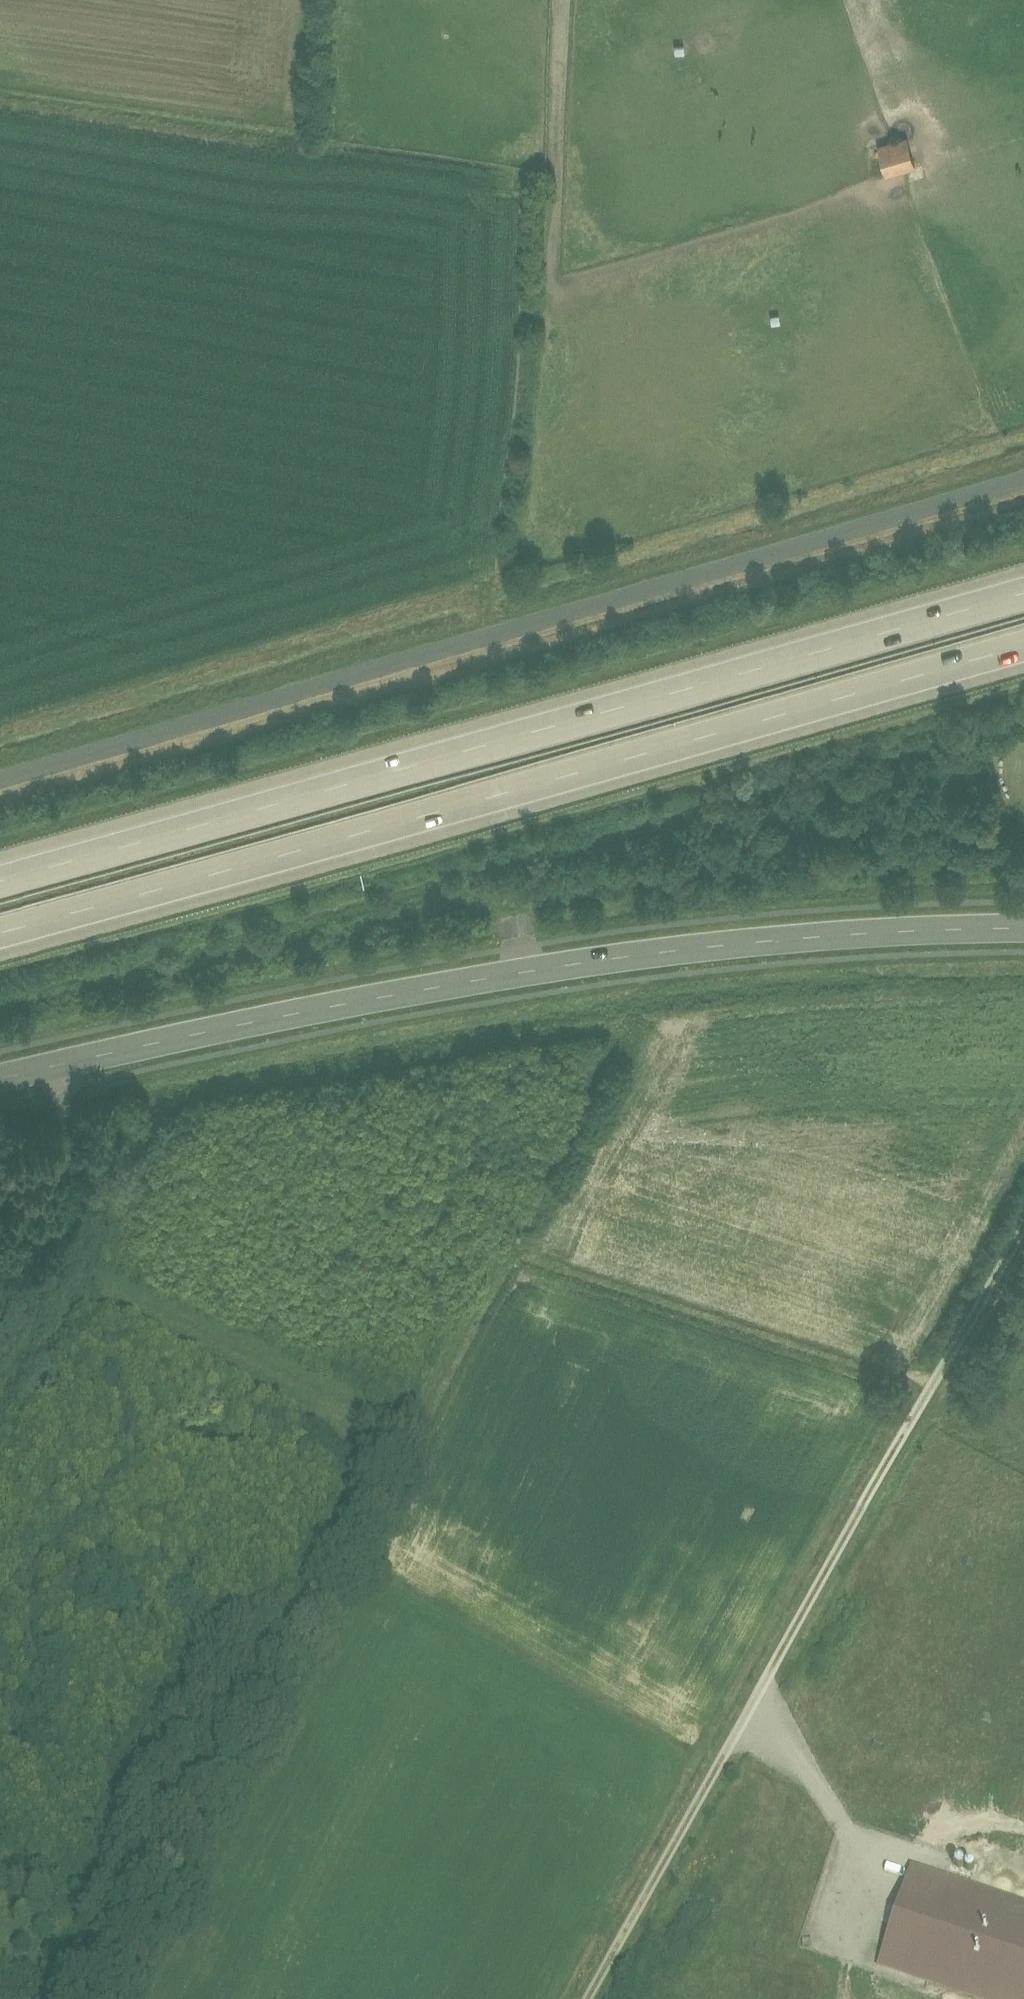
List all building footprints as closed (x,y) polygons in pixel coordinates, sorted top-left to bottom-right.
[(913,137),(885,145),(892,172),(921,164),(913,137)] [(877,1965),(978,1998),(1023,1998),(1023,1900),(912,1862),(877,1965)]
